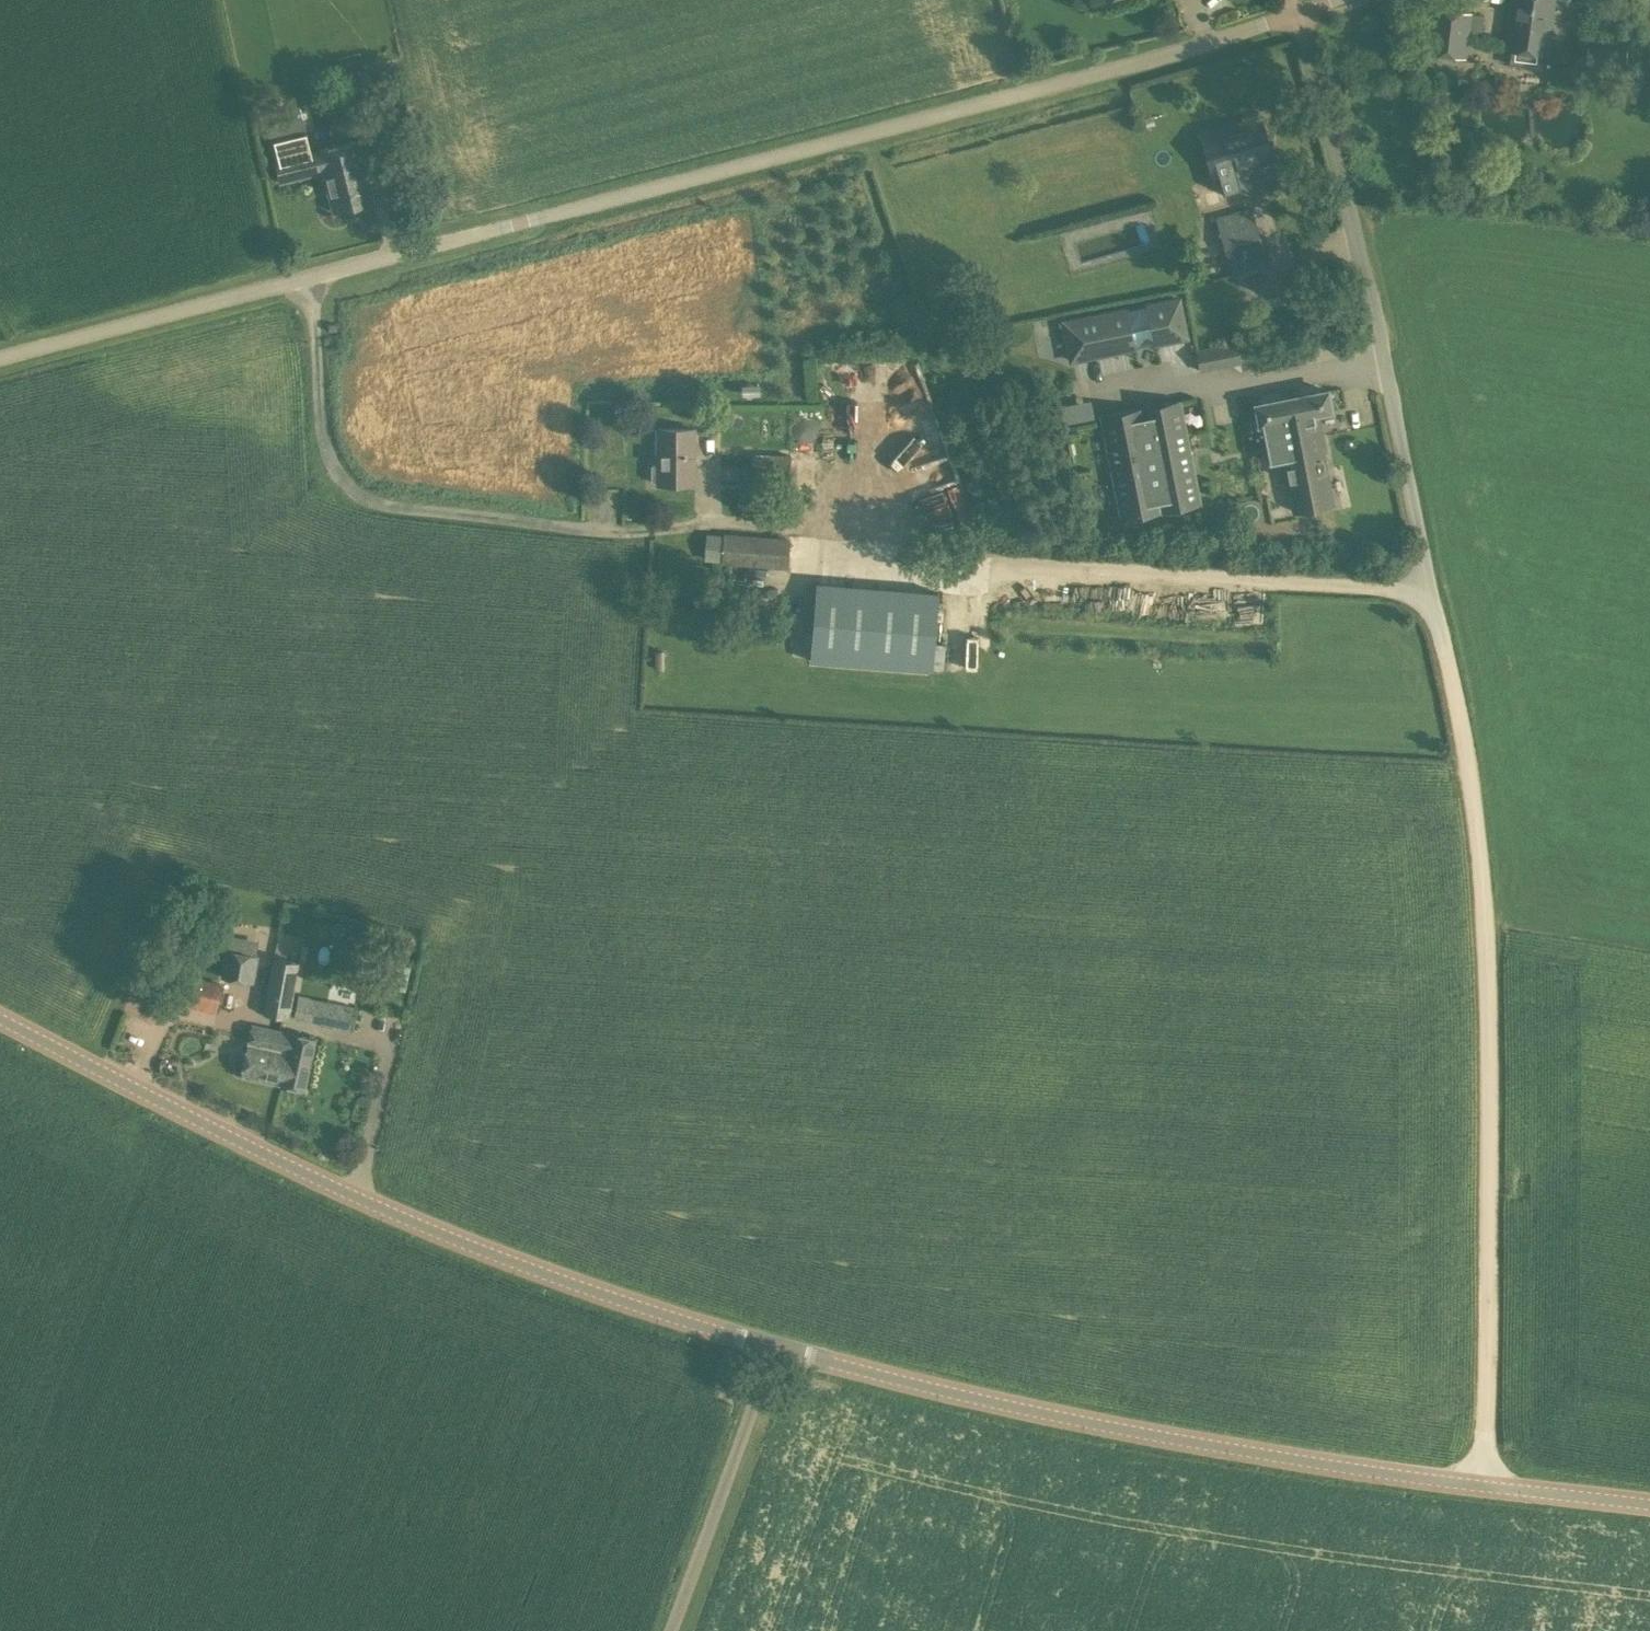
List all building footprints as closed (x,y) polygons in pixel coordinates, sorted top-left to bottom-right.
[(1504,48),(1546,53),(1552,0),(1510,0),(1504,48)] [(1465,57),(1468,15),(1430,11),(1427,53),(1465,57)] [(1624,74),(1626,55),(1587,52),(1585,70),(1624,74)] [(380,100),(377,89),(358,94),(360,105),(380,100)] [(1244,191),(1238,169),(1249,165),(1258,192),(1280,185),(1271,158),(1261,123),(1234,130),(1233,126),(1203,135),(1215,175),(1220,198),(1244,191)] [(373,201),(358,141),(317,151),(317,149),(310,151),(306,133),(273,141),(278,159),(273,160),(279,184),(323,173),(332,211),(373,201)] [(1252,207),(1215,217),(1232,275),(1268,265),(1252,207)] [(1178,299),(1145,305),(1146,306),(1127,309),(1063,322),(1071,360),(1135,347),(1153,343),(1153,344),(1186,337),(1178,299)] [(1196,351),(1200,371),(1240,363),(1237,343),(1196,351)] [(1283,459),(1293,511),(1331,504),(1321,452),(1323,451),(1316,414),(1330,411),(1326,391),(1255,405),(1259,425),(1261,425),(1269,462),(1283,459)] [(1121,518),(1199,502),(1179,402),(1101,417),(1121,518)] [(656,484),(694,484),(694,429),(656,429),(656,484)] [(790,487),(790,454),(750,454),(750,487),(790,487)] [(1033,516),(1026,518),(1027,525),(1035,524),(1033,516)] [(706,533),(704,559),(721,560),(720,563),(787,568),(789,538),(722,532),(722,534),(706,533)] [(810,659),(871,664),(877,588),(817,583),(810,659)] [(225,949),(220,977),(253,983),(258,955),(255,955),(258,940),(231,935),(228,950),(225,949)] [(288,1018),(298,962),(272,958),(262,1014),(288,1018)] [(222,983),(181,974),(174,1003),(218,1012),(222,983)] [(311,997),(310,998),(298,996),(294,1016),(348,1026),(353,1006),(311,997)] [(304,1089),(314,1039),(252,1026),(242,1076),(304,1089)]
